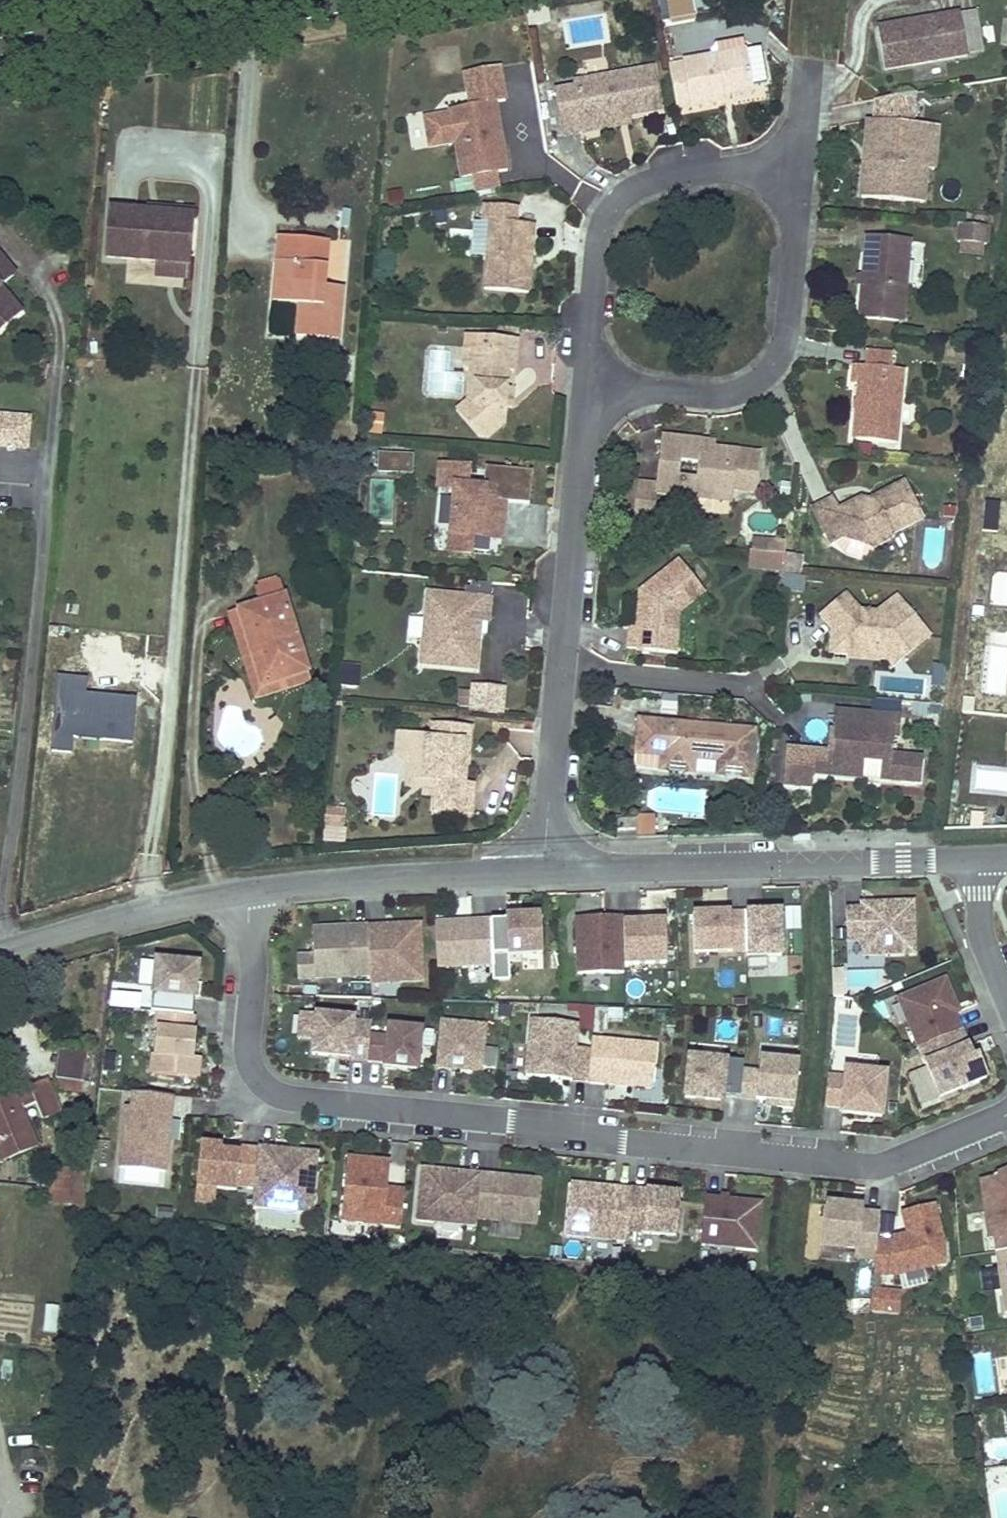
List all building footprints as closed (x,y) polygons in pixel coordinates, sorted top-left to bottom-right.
[(663,24),(696,17),(692,0),(658,0),(663,24)] [(960,14),(967,55),(983,52),(976,11),(960,14)] [(885,70),(967,55),(960,14),(878,27),(885,70)] [(669,66),(677,111),(723,102),(722,97),(721,92),(752,86),(745,50),(684,61),(684,63),(669,66)] [(473,175),(475,190),(501,186),(499,170),(508,168),(503,141),(497,142),(492,117),(498,116),(496,103),(508,101),(502,67),(464,74),(470,104),(450,108),(450,110),(424,115),(430,145),(456,141),(462,177),(473,175)] [(564,134),(584,131),(583,123),(628,116),(660,110),(652,69),(575,83),(576,88),(557,91),(564,134)] [(721,92),(722,97),(753,91),(752,86),(721,92)] [(871,158),(865,157),(862,198),(923,203),(926,170),(926,168),(919,167),(923,125),(912,124),(914,94),(876,101),(875,121),(868,120),(866,147),(872,148),(871,158)] [(492,117),(497,142),(503,141),(498,116),(492,117)] [(628,116),(583,123),(584,131),(584,133),(629,125),(628,116)] [(937,126),(923,125),(919,167),(926,168),(926,170),(934,170),(937,126)] [(489,223),(487,256),(483,290),(528,294),(534,225),(516,224),(518,208),(485,205),(483,222),(489,223)] [(148,208),(148,213),(191,216),(191,211),(148,208)] [(148,213),(110,210),(107,258),(158,261),(187,263),(191,216),(148,213)] [(483,222),(475,222),(473,255),(487,256),(489,223),(483,222)] [(958,242),(961,242),(983,244),(986,244),(987,226),(960,224),(958,242)] [(296,337),(338,340),(342,297),(323,295),(323,286),(327,241),(278,237),(272,302),(299,304),(296,337)] [(862,276),(861,286),(859,318),(902,322),(909,241),(866,238),(862,276)] [(983,244),(961,242),(960,253),(982,255),(983,244)] [(187,263),(158,261),(157,276),(186,278),(187,263)] [(0,268),(0,286),(14,274),(5,264),(0,268)] [(323,286),(323,295),(342,297),(342,288),(323,286)] [(13,318),(20,312),(0,288),(0,303),(13,318)] [(13,318),(0,303),(0,329),(13,318)] [(268,304),(266,337),(291,338),(293,305),(268,304)] [(473,404),(460,416),(478,437),(489,439),(503,426),(505,409),(506,389),(508,371),(515,372),(517,340),(479,337),(477,352),(464,351),(463,368),(470,369),(476,369),(473,404)] [(866,350),(864,367),(890,369),(892,353),(866,350)] [(448,355),(433,354),(430,391),(452,392),(453,373),(446,372),(448,355)] [(890,369),(864,367),(855,366),(853,385),(859,385),(857,403),(860,403),(859,411),(856,411),(853,439),(895,444),(903,371),(890,369)] [(456,411),(460,416),(473,404),(476,369),(470,369),(468,402),(456,411)] [(513,390),(506,389),(505,409),(511,409),(513,390)] [(384,414),(368,412),(367,430),(383,431),(384,414)] [(26,449),(29,418),(0,416),(0,446),(26,449)] [(755,503),(760,454),(714,449),(701,447),(702,442),(662,437),(656,485),(637,483),(633,524),(653,526),(655,504),(694,508),(695,496),(733,500),(755,503)] [(378,471),(411,474),(412,456),(380,453),(378,471)] [(501,539),(503,518),(496,517),(497,501),(505,502),(529,504),(532,472),(485,467),(483,491),(468,490),(471,468),(440,465),(438,486),(455,489),(449,551),(470,553),(471,536),(501,539)] [(830,545),(843,538),(852,534),(866,539),(871,548),(889,539),(892,533),(923,518),(904,481),(879,494),(877,504),(860,498),(838,509),(832,498),(811,508),(830,545)] [(397,484),(373,482),(371,521),(395,523),(397,484)] [(731,513),(733,500),(695,496),(694,508),(731,513)] [(1000,500),(987,499),(984,530),(997,531),(1000,500)] [(497,501),(496,517),(503,518),(505,502),(497,501)] [(956,507),(944,506),(943,516),(955,518),(956,507)] [(852,534),(843,538),(871,548),(866,539),(852,534)] [(784,554),(785,542),(753,539),(752,551),(784,554)] [(782,573),(800,575),(802,556),(784,554),(782,573)] [(641,629),(635,628),(627,627),(626,649),(676,653),(680,613),(705,593),(679,560),(638,592),(644,599),(641,629)] [(510,585),(511,575),(492,573),(491,583),(510,585)] [(805,577),(786,576),(784,589),(803,591),(805,577)] [(259,604),(238,610),(262,686),(306,672),(308,671),(280,581),(255,589),(259,604)] [(491,583),(472,582),(470,597),(490,599),(491,583)] [(638,592),(635,628),(641,629),(644,599),(638,592)] [(422,651),(421,665),(477,670),(480,635),(474,634),(474,621),(481,621),(488,622),(490,599),(470,597),(427,593),(426,609),(435,616),(432,646),(422,651)] [(878,654),(885,662),(890,669),(929,637),(896,597),(867,622),(845,596),(821,616),(832,630),(830,654),(848,656),(849,656),(849,652),(878,654)] [(426,609),(422,651),(432,646),(435,616),(426,609)] [(309,682),(306,672),(262,686),(238,610),(229,614),(256,699),(309,682)] [(885,662),(878,654),(849,652),(849,656),(848,656),(848,660),(885,662)] [(344,666),(342,684),(358,686),(360,668),(344,666)] [(59,675),(52,750),(73,752),(74,738),(134,742),(138,697),(85,693),(86,677),(59,675)] [(473,685),(471,712),(502,715),(504,688),(473,685)] [(974,698),(963,697),(962,710),(973,711),(974,698)] [(901,702),(873,700),(872,714),(900,716),(901,702)] [(913,703),(912,715),(927,716),(928,704),(913,703)] [(812,771),(862,776),(863,759),(883,761),(881,780),(920,784),(921,763),(907,762),(908,757),(891,756),(893,737),(898,737),(900,716),(872,714),(836,711),(835,730),(835,732),(838,732),(837,752),(828,752),(787,748),(784,786),(811,788),(812,771)] [(664,742),(662,756),(661,769),(694,772),(696,759),(712,760),(713,755),(719,756),(718,775),(750,778),(755,730),(639,719),(637,739),(664,742)] [(396,755),(407,763),(437,766),(435,789),(434,812),(471,815),(473,784),(464,783),(466,767),(466,757),(468,757),(469,755),(471,727),(432,724),(431,740),(418,738),(419,735),(398,733),(396,755)] [(830,730),(828,752),(837,752),(838,732),(835,732),(835,730),(830,730)] [(637,739),(636,753),(662,756),(664,742),(637,739)] [(862,776),(861,778),(881,780),(883,761),(863,759),(862,776)] [(407,763),(405,787),(435,789),(437,766),(407,763)] [(250,779),(254,788),(270,781),(266,772),(250,779)] [(344,810),(327,809),(326,825),(342,827),(344,810)] [(984,812),(972,811),(970,824),(982,826),(984,812)] [(636,817),(637,838),(655,838),(654,817),(636,817)] [(635,819),(617,820),(617,831),(635,830),(635,819)] [(912,954),(911,902),(877,903),(877,908),(867,909),(868,904),(860,904),(860,909),(844,909),(845,941),(861,941),(862,956),(912,954)] [(780,956),(778,911),(744,912),(745,951),(745,957),(780,956)] [(745,951),(744,912),(720,913),(720,917),(713,917),(713,913),(691,913),(692,952),(745,951)] [(540,953),(538,914),(503,915),(503,919),(488,920),(489,947),(490,963),(491,979),(506,979),(505,954),(540,953)] [(622,964),(621,915),(575,917),(576,973),(623,972),(622,964)] [(665,963),(663,919),(637,920),(637,915),(621,915),(622,964),(665,963)] [(489,947),(488,920),(488,919),(433,922),(435,966),(490,963),(489,947)] [(420,982),(417,924),(365,926),(368,976),(368,985),(420,982)] [(368,976),(365,926),(312,929),(313,957),(296,957),(297,980),(368,976)] [(190,1017),(195,965),(154,961),(148,1014),(155,1014),(190,1017)] [(844,968),(834,968),(834,996),(844,996),(844,968)] [(960,1030),(953,1014),(958,1012),(944,979),(897,999),(917,1048),(960,1030)] [(142,991),(116,989),(115,1005),(141,1006),(142,991)] [(191,1058),(193,1034),(188,1034),(190,1017),(155,1014),(149,1075),(194,1079),(196,1059),(191,1058)] [(311,1042),(314,1015),(299,1014),(296,1041),(311,1042)] [(368,1036),(369,1024),(351,1022),(352,1019),(314,1015),(311,1042),(310,1056),(365,1061),(368,1036)] [(573,1049),(575,1025),(529,1021),(524,1078),(570,1082),(573,1049)] [(479,1072),(483,1027),(437,1022),(433,1068),(479,1072)] [(415,1071),(419,1031),(386,1027),(385,1038),(368,1036),(365,1061),(383,1063),(382,1068),(415,1071)] [(985,1078),(976,1056),(971,1058),(960,1030),(917,1048),(938,1098),(985,1078)] [(651,1089),(655,1046),(590,1040),(589,1050),(586,1083),(614,1086),(614,1082),(624,1083),(623,1087),(651,1089)] [(85,1051),(61,1048),(57,1078),(63,1089),(81,1091),(85,1051)] [(570,1082),(586,1083),(589,1050),(573,1049),(570,1082)] [(798,1055),(761,1052),(760,1069),(758,1099),(769,1099),(769,1105),(794,1107),(798,1055)] [(738,1098),(741,1066),(724,1065),(724,1061),(687,1058),(683,1098),(708,1100),(708,1095),(721,1097),(738,1098)] [(742,1097),(758,1099),(760,1069),(744,1068),(742,1097)] [(880,1117),(884,1074),(844,1070),(844,1079),(826,1077),(823,1107),(841,1108),(840,1113),(880,1117)] [(0,1163),(38,1147),(22,1109),(36,1103),(43,1121),(61,1113),(48,1080),(29,1088),(30,1090),(17,1096),(0,1103),(0,1162),(0,1163)] [(17,1096),(13,1089),(0,1094),(0,1103),(17,1096)] [(163,1173),(170,1097),(130,1093),(129,1109),(124,1108),(118,1169),(163,1173)] [(252,1189),(255,1151),(237,1149),(237,1154),(220,1152),(220,1148),(199,1145),(194,1188),(234,1192),(235,1187),(252,1189)] [(311,1199),(315,1154),(293,1152),(293,1156),(286,1156),(287,1152),(270,1150),(270,1152),(255,1151),(252,1189),(250,1208),(290,1212),(291,1197),(311,1199)] [(399,1228),(402,1191),(385,1189),(388,1163),(345,1158),(339,1222),(399,1228)] [(54,1169),(52,1190),(56,1190),(57,1173),(85,1176),(85,1172),(54,1169)] [(161,1188),(163,1173),(118,1169),(116,1184),(161,1188)] [(475,1220),(479,1176),(462,1174),(462,1178),(454,1177),(455,1174),(420,1170),(415,1222),(474,1228),(475,1220)] [(998,1174),(998,1179),(980,1181),(988,1238),(994,1237),(996,1252),(1006,1250),(1006,1170),(998,1174)] [(85,1176),(57,1173),(56,1190),(81,1193),(83,1193),(85,1176)] [(535,1225),(539,1182),(516,1180),(515,1185),(494,1182),(495,1178),(479,1176),(475,1220),(535,1225)] [(625,1232),(629,1191),(612,1189),(611,1193),(604,1192),(604,1188),(569,1185),(564,1237),(624,1243),(625,1232)] [(52,1190),(50,1190),(49,1202),(80,1205),(81,1193),(56,1190),(52,1190)] [(674,1237),(678,1196),(629,1191),(625,1232),(674,1237)] [(309,1214),(311,1199),(291,1197),(290,1212),(309,1214)] [(755,1250),(760,1204),(703,1198),(699,1244),(755,1250)] [(876,1240),(878,1215),(861,1214),(862,1209),(824,1204),(819,1261),(856,1265),(857,1259),(874,1260),(876,1240)] [(942,1242),(933,1206),(901,1214),(906,1235),(891,1238),(891,1242),(876,1240),(874,1260),(872,1274),(894,1276),(943,1265),(942,1242)] [(254,1228),(300,1230),(301,1214),(255,1212),(254,1228)] [(996,1252),(1005,1314),(1006,1313),(1006,1251),(996,1252)] [(981,1290),(997,1289),(995,1270),(980,1271),(981,1290)] [(899,1314),(900,1289),(870,1288),(869,1313),(899,1314)] [(46,1306),(44,1331),(56,1332),(58,1307),(46,1306)]
